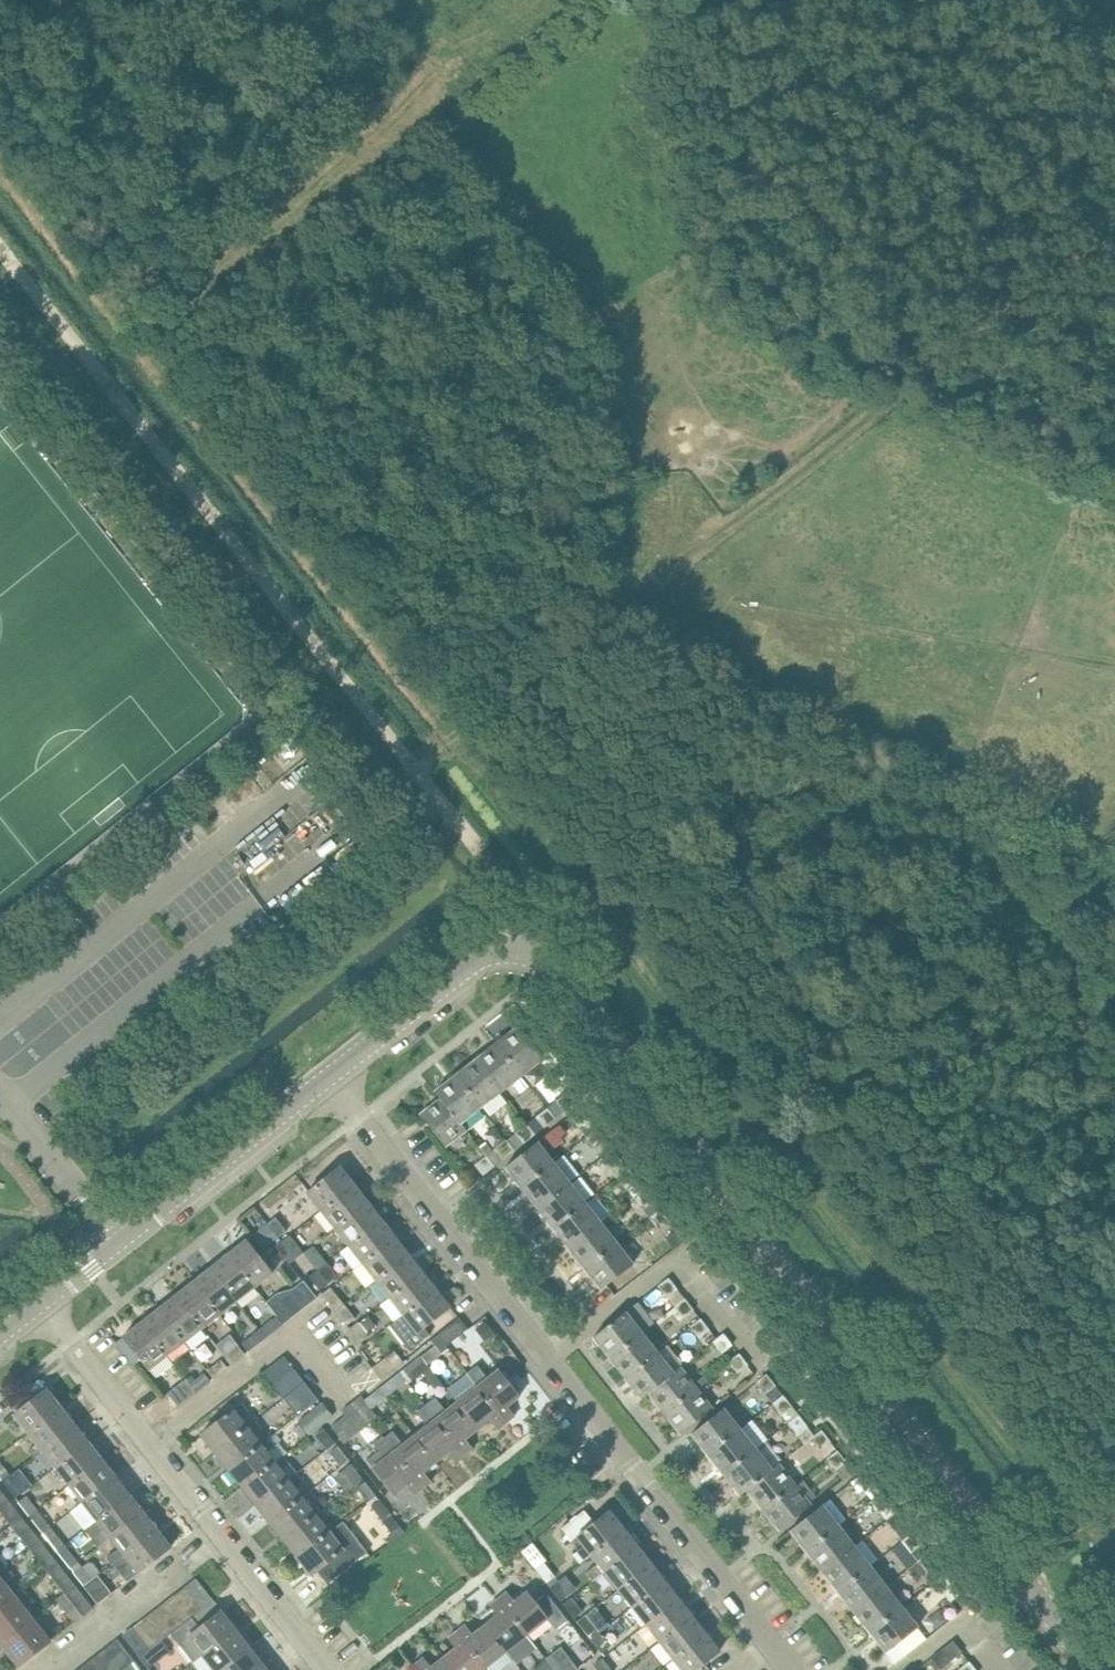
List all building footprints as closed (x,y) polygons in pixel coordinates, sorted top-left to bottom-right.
[(503,1036),(495,1042),(521,1075),(542,1059),(517,1028),(504,1038),(503,1036)] [(489,1050),(476,1060),(501,1091),(521,1075),(495,1042),(488,1048),(489,1050)] [(462,1068),(454,1074),(480,1107),(501,1091),(476,1060),(463,1070),(462,1068)] [(447,1080),(448,1082),(435,1092),(441,1099),(460,1123),(461,1122),(480,1107),(454,1074),(447,1080)] [(568,1092),(556,1101),(564,1112),(576,1103),(568,1092)] [(460,1123),(441,1099),(420,1115),(445,1146),(466,1129),(461,1122),(460,1123)] [(579,1128),(589,1120),(580,1108),(570,1117),(579,1128)] [(536,1118),(544,1127),(555,1119),(547,1109),(536,1118)] [(514,1150),(524,1143),(535,1135),(527,1125),(516,1133),(506,1140),(514,1150)] [(595,1149),(605,1140),(597,1129),(586,1137),(595,1149)] [(494,1167),(514,1150),(506,1140),(492,1151),(485,1143),(479,1147),(486,1157),(494,1167)] [(520,1189),(553,1163),(537,1142),(506,1167),(516,1179),(514,1181),(520,1189)] [(611,1169),(621,1160),(612,1149),(602,1157),(611,1169)] [(483,1175),(494,1167),(486,1157),(475,1165),(483,1175)] [(528,1195),(538,1208),(569,1183),(553,1163),(520,1189),(526,1196),(528,1195)] [(321,1211),(354,1185),(340,1167),(307,1193),(321,1211)] [(627,1189),(637,1181),(628,1169),(618,1178),(627,1189)] [(552,1230),(585,1203),(569,1183),(538,1208),(548,1220),(546,1222),(552,1230)] [(335,1228),(368,1202),(354,1185),(321,1211),(335,1228)] [(643,1209),(653,1201),(644,1190),(634,1198),(643,1209)] [(349,1245),(381,1219),(368,1202),(335,1228),(349,1245)] [(560,1236),(570,1248),(601,1224),(585,1203),(552,1230),(558,1237),(560,1236)] [(448,1205),(440,1212),(453,1229),(461,1222),(448,1205)] [(658,1230),(669,1221),(660,1210),(650,1218),(658,1230)] [(279,1237),(286,1231),(275,1218),(268,1223),(279,1237)] [(362,1262),(395,1237),(381,1219),(349,1245),(362,1262)] [(601,1224),(570,1248),(580,1261),(578,1263),(584,1270),(617,1244),(601,1224)] [(674,1249),(684,1241),(676,1231),(666,1239),(674,1249)] [(322,1266),(344,1253),(333,1235),(311,1248),(322,1266)] [(295,1259),(303,1253),(289,1236),(281,1242),(295,1259)] [(376,1280),(409,1254),(395,1237),(362,1262),(376,1280)] [(256,1286),(273,1273),(260,1258),(246,1240),(229,1253),(256,1286)] [(633,1265),(619,1247),(617,1244),(584,1270),(590,1278),(592,1276),(602,1289),(633,1265)] [(238,1300),(256,1286),(229,1253),(212,1267),(238,1300)] [(306,1272),(313,1266),(303,1253),(295,1259),(306,1272)] [(390,1297),(422,1271),(409,1254),(376,1280),(390,1297)] [(221,1314),(238,1300),(212,1267),(195,1281),(221,1314)] [(320,1290),(327,1284),(317,1270),(309,1276),(320,1290)] [(403,1314),(436,1289),(422,1271),(390,1297),(403,1314)] [(667,1297),(677,1289),(668,1278),(658,1286),(667,1297)] [(204,1327),(221,1314),(195,1281),(178,1294),(204,1327)] [(294,1315),(316,1297),(303,1281),(280,1298),(277,1293),(266,1302),(277,1316),(283,1325),(295,1316),(294,1315)] [(334,1308),(342,1301),(331,1287),(323,1294),(334,1308)] [(450,1307),(436,1289),(403,1314),(404,1315),(392,1324),(391,1325),(409,1351),(430,1334),(424,1327),(433,1321),(450,1307)] [(187,1341),(204,1327),(178,1294),(161,1308),(187,1341)] [(682,1319),(683,1318),(694,1310),(685,1299),(673,1308),(682,1319)] [(347,1325),(355,1319),(344,1305),(336,1311),(347,1325)] [(169,1355),(187,1341),(161,1308),(143,1321),(169,1355)] [(610,1357),(641,1333),(625,1312),(592,1338),(598,1346),(600,1344),(610,1357)] [(459,1318),(438,1335),(446,1346),(468,1329),(459,1318)] [(266,1338),(280,1327),(274,1319),(260,1330),(266,1338)] [(699,1338),(709,1330),(700,1319),(690,1327),(699,1338)] [(150,1370),(167,1356),(169,1355),(143,1321),(123,1337),(150,1370)] [(361,1343),(369,1336),(358,1322),(350,1329),(361,1343)] [(249,1352),(263,1341),(256,1332),(242,1343),(249,1352)] [(614,1367),(616,1365),(626,1378),(657,1353),(641,1333),(610,1357),(608,1359),(614,1367)] [(722,1353),(732,1345),(723,1334),(713,1342),(722,1353)] [(448,1348),(446,1346),(438,1335),(431,1340),(435,1345),(420,1357),(427,1365),(448,1348)] [(231,1365),(245,1354),(239,1346),(225,1357),(231,1365)] [(381,1379),(404,1361),(395,1349),(372,1368),(381,1379)] [(630,1387),(632,1386),(642,1398),(649,1393),(673,1374),(673,1373),(657,1353),(626,1378),(624,1379),(630,1387)] [(738,1373),(748,1365),(739,1354),(729,1362),(738,1373)] [(437,1379),(427,1365),(420,1357),(400,1372),(406,1381),(409,1384),(422,1373),(431,1384),(437,1379)] [(214,1379),(228,1368),(221,1360),(207,1371),(214,1379)] [(290,1365),(269,1382),(282,1399),(283,1399),(304,1382),(291,1364),(290,1365)] [(467,1373),(477,1386),(506,1423),(515,1416),(507,1406),(520,1396),(499,1369),(487,1378),(477,1365),(467,1373)] [(673,1374),(649,1393),(665,1413),(697,1388),(681,1368),(673,1374)] [(387,1396),(406,1381),(400,1372),(392,1378),(380,1388),(387,1396)] [(196,1393),(210,1382),(203,1373),(190,1384),(196,1393)] [(765,1394),(775,1386),(766,1374),(756,1382),(765,1394)] [(178,1407),(196,1393),(190,1384),(186,1379),(168,1394),(178,1407)] [(304,1382),(283,1399),(297,1417),(310,1407),(319,1400),(308,1386),(304,1382)] [(498,1429),(506,1423),(477,1386),(457,1402),(478,1429),(490,1420),(498,1429)] [(380,1388),(366,1400),(362,1395),(355,1401),(370,1422),(377,1417),(371,1409),(372,1408),(387,1396),(380,1388)] [(681,1433),(698,1420),(712,1407),(697,1388),(665,1413),(681,1433)] [(62,1407),(47,1389),(14,1414),(29,1433),(62,1407)] [(772,1422),(781,1415),(792,1407),(783,1395),(772,1403),(773,1404),(764,1412),(772,1422)] [(466,1439),(478,1429),(457,1402),(446,1411),(436,1397),(426,1405),(465,1455),(473,1449),(466,1439)] [(215,1453),(248,1427),(241,1418),(250,1411),(242,1402),(217,1422),(201,1435),(215,1453)] [(309,1435),(314,1431),(332,1417),(321,1404),(304,1417),(298,1421),(309,1435)] [(417,1412),(427,1425),(415,1435),(436,1462),(448,1452),(456,1462),(465,1455),(426,1405),(417,1412)] [(34,1456),(74,1423),(62,1407),(29,1433),(37,1444),(29,1450),(34,1456)] [(723,1409),(709,1419),(692,1433),(702,1446),(700,1448),(706,1455),(708,1454),(739,1429),(723,1409)] [(344,1443),(358,1431),(346,1415),(331,1427),(344,1443)] [(797,1435),(807,1427),(798,1415),(788,1423),(797,1435)] [(263,1445),(255,1435),(263,1428),(257,1420),(248,1427),(215,1453),(229,1471),(263,1445)] [(56,1467),(89,1441),(74,1423),(34,1456),(34,1457),(42,1451),(56,1467)] [(327,1449),(335,1443),(325,1429),(316,1435),(327,1449)] [(722,1476),(724,1474),(755,1450),(739,1429),(708,1454),(718,1467),(716,1468),(722,1476)] [(820,1450),(830,1442),(821,1430),(811,1438),(820,1450)] [(392,1431),(383,1438),(423,1488),(431,1481),(424,1472),(436,1462),(415,1435),(403,1445),(392,1431)] [(423,1488),(383,1438),(382,1436),(373,1443),(379,1450),(367,1460),(373,1468),(380,1478),(394,1495),(407,1485),(414,1495),(423,1488)] [(276,1462),(275,1462),(268,1452),(276,1446),(270,1438),(263,1445),(229,1471),(242,1488),(276,1462)] [(69,1485),(102,1459),(89,1441),(56,1467),(69,1485)] [(341,1467),(349,1461),(349,1460),(338,1446),(330,1453),(341,1467)] [(748,1489),(779,1465),(777,1463),(770,1469),(755,1450),(724,1474),(735,1487),(733,1488),(739,1496),(740,1494),(741,1495),(748,1489)] [(836,1470),(846,1462),(837,1450),(827,1458),(836,1470)] [(256,1506),(289,1480),(282,1470),(290,1463),(284,1455),(275,1462),(276,1462),(242,1488),(256,1506)] [(83,1503),(116,1476),(102,1459),(69,1485),(83,1503)] [(0,1461),(0,1479),(2,1481),(11,1475),(0,1461)] [(354,1484),(362,1478),(363,1478),(352,1464),(343,1470),(354,1484)] [(748,1489),(764,1510),(795,1485),(779,1465),(748,1489)] [(864,1491),(874,1483),(865,1471),(855,1479),(864,1491)] [(303,1497),(295,1487),(304,1481),(298,1473),(289,1480),(256,1506),(270,1523),(303,1497)] [(16,1499),(24,1492),(11,1475),(2,1481),(16,1499)] [(85,1529),(96,1519),(129,1493),(116,1476),(83,1503),(71,1512),(85,1529)] [(368,1502),(376,1496),(376,1495),(365,1481),(357,1488),(368,1502)] [(779,1530),(797,1516),(811,1505),(795,1485),(764,1510),(779,1530)] [(284,1541),(317,1514),(309,1505),(317,1498),(311,1490),(303,1497),(270,1523),(284,1541)] [(880,1512),(890,1504),(881,1492),(871,1500),(880,1512)] [(98,1547),(111,1538),(144,1512),(129,1493),(96,1519),(104,1530),(92,1539),(98,1547)] [(22,1517),(4,1494),(0,1497),(0,1510),(11,1525),(22,1517)] [(29,1516),(30,1515),(38,1509),(27,1496),(18,1502),(29,1516)] [(379,1500),(371,1506),(392,1533),(398,1528),(388,1516),(391,1514),(380,1500),(380,1499),(379,1500)] [(838,1526),(822,1506),(822,1505),(808,1516),(790,1530),(801,1543),(799,1544),(805,1552),(838,1526)] [(331,1515),(325,1508),(317,1514),(284,1541),(298,1558),(330,1532),(323,1522),(331,1515)] [(44,1534),(52,1528),(38,1509),(30,1515),(33,1519),(32,1520),(44,1534)] [(623,1527),(610,1510),(594,1523),(584,1511),(562,1529),(572,1541),(578,1536),(585,1545),(573,1555),(578,1562),(623,1527)] [(112,1563),(124,1554),(157,1529),(144,1512),(111,1538),(119,1548),(107,1557),(112,1563)] [(895,1532),(906,1524),(897,1512),(887,1520),(895,1532)] [(29,1548),(40,1540),(22,1517),(11,1525),(29,1548)] [(330,1532),(298,1558),(311,1576),(317,1571),(327,1584),(335,1578),(368,1552),(343,1521),(330,1532)] [(813,1558),(823,1571),(854,1546),(838,1526),(805,1552),(811,1560),(813,1558)] [(593,1580),(637,1545),(623,1527),(578,1562),(579,1563),(591,1554),(598,1563),(587,1572),(593,1580)] [(56,1551),(65,1544),(55,1531),(52,1528),(44,1534),(45,1537),(56,1551)] [(157,1529),(124,1554),(138,1573),(171,1547),(157,1529)] [(907,1569),(918,1560),(928,1552),(913,1532),(891,1549),(907,1569)] [(47,1570),(57,1562),(40,1540),(29,1548),(47,1570)] [(71,1569),(79,1562),(65,1544),(56,1551),(71,1569)] [(618,1588),(651,1562),(637,1545),(593,1580),(593,1581),(605,1572),(618,1588)] [(831,1585),(837,1593),(870,1567),(854,1546),(823,1571),(833,1583),(831,1585)] [(928,1572),(938,1564),(928,1552),(918,1560),(928,1572)] [(65,1593),(75,1585),(57,1562),(47,1570),(65,1593)] [(83,1585),(92,1579),(79,1562),(71,1569),(83,1585)] [(631,1606),(664,1580),(651,1562),(618,1588),(631,1606)] [(547,1583),(554,1577),(543,1563),(536,1569),(547,1583)] [(845,1599),(854,1611),(886,1587),(870,1567),(837,1593),(843,1600),(845,1599)] [(950,1602),(960,1593),(945,1572),(934,1580),(950,1602)] [(98,1604),(112,1593),(97,1574),(92,1579),(83,1585),(98,1604)] [(14,1596),(0,1578),(0,1607),(14,1596)] [(203,1609),(213,1601),(196,1578),(186,1586),(203,1609)] [(645,1623),(678,1597),(664,1580),(631,1606),(645,1623)] [(561,1600),(568,1594),(557,1581),(550,1587),(561,1600)] [(75,1585),(65,1593),(83,1616),(93,1608),(75,1585)] [(193,1616),(203,1609),(186,1586),(176,1594),(193,1616)] [(862,1626),(868,1633),(902,1607),(886,1587),(854,1611),(864,1624),(862,1626)] [(536,1602),(527,1591),(515,1601),(507,1592),(499,1598),(528,1635),(547,1620),(552,1626),(553,1625),(556,1628),(567,1620),(560,1611),(546,1593),(536,1602)] [(181,1625),(193,1616),(176,1594),(164,1603),(181,1625)] [(32,1619),(14,1596),(0,1607),(0,1641),(2,1643),(32,1619)] [(658,1640),(691,1614),(678,1597),(645,1623),(658,1640)] [(506,1652),(528,1635),(499,1598),(490,1605),(498,1615),(485,1625),(506,1652)] [(574,1618),(582,1612),(571,1598),(563,1604),(574,1618)] [(203,1655),(236,1630),(213,1601),(203,1609),(193,1616),(181,1625),(171,1633),(171,1634),(193,1662),(202,1655),(203,1655)] [(171,1633),(181,1625),(164,1603),(154,1611),(171,1633)] [(917,1628),(904,1610),(902,1607),(868,1633),(874,1641),(876,1639),(886,1652),(917,1628)] [(160,1642),(171,1634),(171,1633),(154,1611),(143,1620),(160,1642)] [(672,1657),(705,1631),(691,1614),(658,1640),(672,1657)] [(590,1639),(598,1632),(585,1615),(577,1622),(590,1639)] [(50,1642),(36,1624),(32,1619),(2,1643),(19,1666),(50,1642)] [(151,1649),(160,1642),(143,1620),(133,1627),(151,1649)] [(473,1634),(465,1624),(456,1632),(485,1668),(506,1652),(485,1625),(473,1634)] [(140,1658),(151,1649),(133,1627),(123,1636),(140,1658)] [(249,1647),(236,1630),(203,1655),(214,1669),(219,1669),(249,1647)] [(704,1663),(720,1651),(705,1631),(672,1657),(682,1669),(695,1669),(704,1663)] [(485,1668),(456,1632),(448,1638),(456,1648),(444,1657),(454,1669),(483,1669),(485,1668)] [(601,1653),(602,1652),(609,1647),(598,1632),(590,1639),(601,1653)] [(124,1669),(134,1661),(131,1657),(118,1640),(107,1648),(124,1669)] [(940,1669),(962,1652),(953,1641),(931,1658),(940,1669)] [(263,1664),(249,1647),(219,1669),(255,1669),(263,1664)] [(561,1647),(546,1658),(547,1660),(556,1669),(577,1669),(578,1669),(561,1647)] [(124,1669),(107,1648),(97,1656),(108,1669),(122,1669),(124,1669)] [(151,1649),(140,1658),(148,1668),(159,1660),(151,1649)] [(97,1656),(86,1664),(91,1669),(108,1669),(97,1656)] [(415,1664),(420,1669),(454,1669),(444,1657),(431,1667),(424,1657),(415,1664)] [(602,1658),(594,1665),(598,1669),(611,1669),(602,1658)] [(547,1660),(536,1668),(537,1669),(556,1669),(547,1660)] [(969,1661),(959,1669),(976,1669),(969,1661)]
